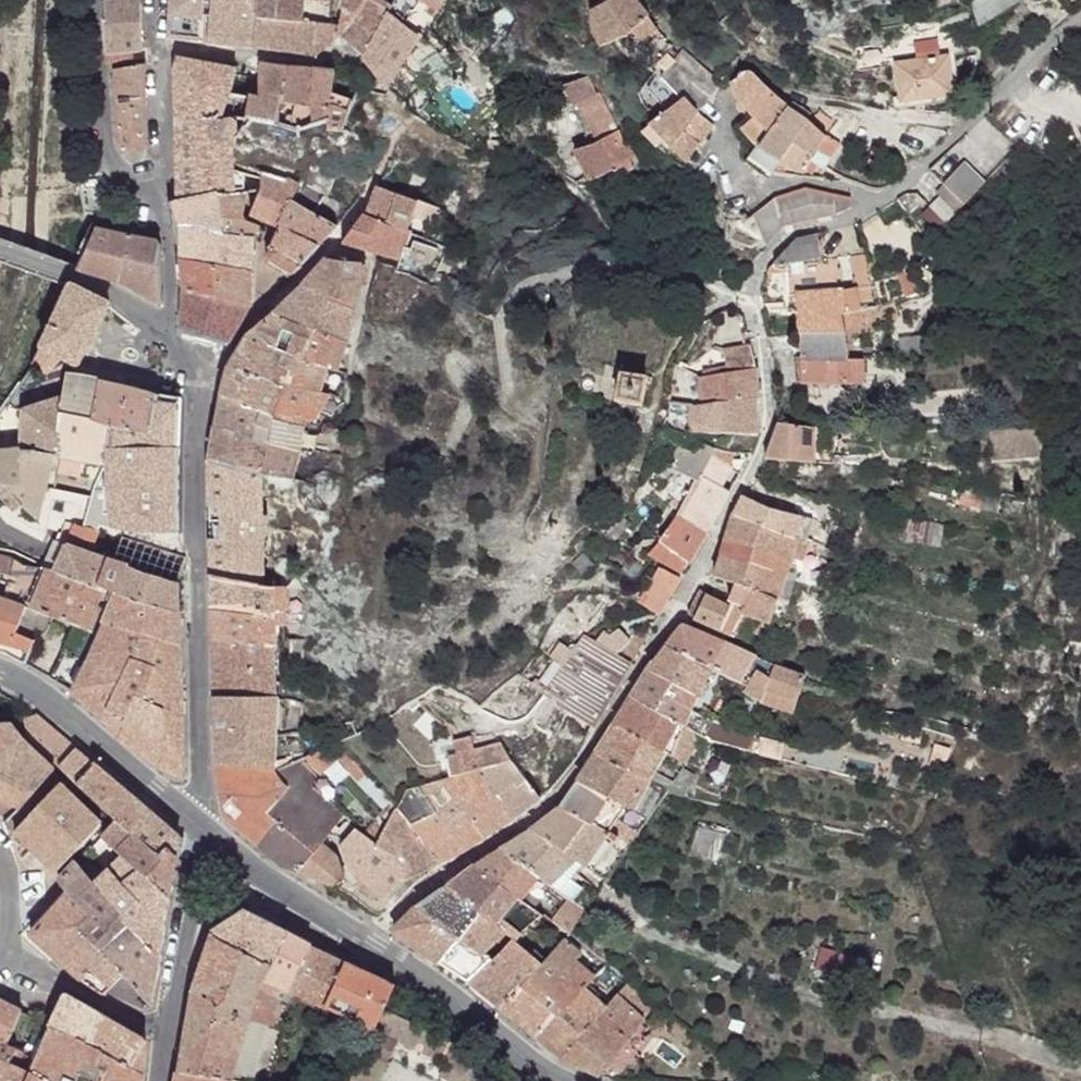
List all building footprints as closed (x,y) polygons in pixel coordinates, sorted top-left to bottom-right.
[(108,55),(118,54),(118,63),(145,59),(144,11),(143,0),(105,0),(108,55)] [(168,39),(203,44),(209,0),(170,0),(168,39)] [(203,44),(258,49),(261,0),(209,0),(203,44)] [(258,49),(263,49),(268,19),(267,0),(261,0),(258,49)] [(268,19),(263,49),(316,54),(342,34),(342,25),(331,24),(304,21),(306,0),(267,0),(268,19)] [(386,0),(346,0),(342,25),(342,34),(356,48),(360,38),(372,45),(388,15),(395,5),(392,4),(386,0)] [(599,6),(582,15),(601,47),(630,32),(639,43),(658,30),(649,16),(637,0),(596,0),(599,6)] [(405,25),(388,15),(372,45),(366,57),(376,72),(405,25)] [(425,37),(405,25),(376,72),(389,91),(425,37)] [(360,38),(356,48),(366,57),(372,45),(360,38)] [(725,84),(684,48),(674,61),(664,73),(661,77),(672,87),(685,100),(699,113),(725,84)] [(674,61),(667,53),(656,65),(664,73),(674,61)] [(237,67),(176,54),(172,68),(174,201),(216,190),(223,194),(234,194),(235,169),(238,119),(221,116),(237,67)] [(946,60),(915,64),(918,99),(951,95),(946,60)] [(259,95),(250,92),(245,117),(285,128),(291,67),(260,61),(259,72),(259,95)] [(915,64),(893,67),(898,101),(918,99),(915,64)] [(146,66),(117,71),(124,155),(148,150),(146,66)] [(319,67),(291,67),(285,128),(306,130),(319,67)] [(334,68),(319,67),(306,130),(328,123),(327,131),(343,132),(353,99),(331,93),(334,68)] [(784,103),(754,73),(750,70),(748,71),(745,71),(735,82),(738,99),(753,111),(757,116),(769,127),(784,103)] [(587,77),(561,86),(573,106),(594,144),(574,150),(585,181),(636,156),(619,128),(601,93),(596,94),(587,77)] [(685,100),(672,87),(661,98),(673,108),(685,100)] [(699,113),(685,100),(673,108),(650,123),(673,149),(688,163),(700,144),(684,133),(699,116),(698,115),(699,113)] [(803,118),(784,103),(769,127),(757,146),(752,156),(767,166),(768,164),(774,154),(780,158),(803,118)] [(714,127),(699,116),(684,133),(700,144),(705,138),(714,127)] [(769,127),(757,116),(743,128),(757,146),(769,127)] [(826,135),(803,118),(780,158),(806,173),(812,162),(814,159),(812,158),(818,149),(826,135)] [(843,143),(827,133),(826,135),(818,149),(833,157),(843,143)] [(780,158),(774,154),(768,164),(775,168),(780,158)] [(965,166),(944,188),(963,207),(983,186),(965,166)] [(258,176),(235,169),(234,194),(248,194),(260,190),(258,176)] [(290,181),(257,170),(258,176),(260,190),(249,216),(280,229),(266,259),(294,275),(338,225),(314,213),(291,199),(300,187),(290,181)] [(305,184),(300,187),(291,199),(314,213),(326,195),(305,184)] [(379,189),(378,188),(368,216),(408,232),(414,217),(419,203),(379,189)] [(806,189),(778,199),(783,228),(837,215),(852,209),(854,200),(837,197),(806,189)] [(174,201),(171,202),(177,230),(215,234),(216,190),(174,201)] [(213,261),(179,258),(180,292),(252,307),(256,241),(221,239),(223,194),(216,190),(215,234),(213,261)] [(234,194),(223,194),(221,239),(256,241),(260,226),(251,224),(246,221),(244,216),(248,194),(234,194)] [(760,210),(754,213),(768,247),(783,228),(778,199),(760,210)] [(441,211),(419,203),(414,217),(435,225),(441,211)] [(368,216),(366,214),(342,244),(376,255),(402,262),(412,234),(408,232),(368,216)] [(157,241),(96,227),(93,235),(76,268),(76,272),(124,286),(161,307),(163,307),(163,251),(157,241)] [(215,234),(177,230),(179,258),(213,261),(215,234)] [(362,262),(324,259),(300,284),(357,309),(362,282),(362,262)] [(809,265),(787,267),(791,292),(795,291),(797,302),(797,318),(799,333),(800,333),(846,334),(844,316),(842,298),(842,286),(844,285),(840,273),(854,272),(852,259),(839,259),(809,265)] [(869,278),(863,279),(869,297),(890,290),(886,273),(869,278)] [(110,305),(69,281),(66,286),(38,346),(63,360),(75,367),(110,305)] [(357,309),(300,284),(271,314),(309,330),(347,344),(353,330),(357,309)] [(252,307),(180,292),(181,333),(228,346),(252,307)] [(863,297),(842,298),(844,316),(865,311),(863,297)] [(865,311),(844,316),(846,334),(847,344),(863,342),(861,334),(889,328),(888,318),(899,316),(896,302),(865,311)] [(309,330),(271,314),(247,336),(298,356),(309,330)] [(347,344),(309,330),(298,356),(328,366),(339,370),(347,344)] [(846,334),(800,333),(803,358),(849,360),(847,344),(846,334)] [(298,356),(247,336),(226,366),(320,395),(328,366),(298,356)] [(63,360),(38,346),(36,358),(44,374),(63,360)] [(750,348),(725,352),(728,374),(701,378),(701,406),(757,400),(756,369),(750,348)] [(849,360),(803,358),(805,379),(851,380),(849,360)] [(865,358),(849,360),(851,380),(866,381),(865,358)] [(320,395),(226,366),(217,395),(306,427),(308,421),(314,423),(330,398),(320,395)] [(98,378),(67,373),(64,397),(59,456),(61,456),(102,464),(107,425),(91,418),(98,378)] [(647,379),(620,374),(614,404),(642,409),(647,379)] [(128,388),(98,378),(91,418),(107,425),(152,433),(154,393),(128,388)] [(182,397),(154,393),(152,433),(150,472),(178,476),(182,397)] [(306,427),(217,395),(211,426),(303,450),(306,427)] [(64,397),(23,409),(21,416),(23,450),(53,455),(59,456),(64,397)] [(701,406),(692,407),(691,434),(758,436),(757,400),(701,406)] [(23,450),(21,416),(0,419),(0,452),(23,450)] [(152,433),(107,425),(102,464),(134,469),(150,472),(152,433)] [(828,428),(778,425),(765,460),(826,463),(827,448),(828,428)] [(303,450),(211,426),(207,461),(264,472),(294,478),(303,450)] [(702,444),(682,447),(673,465),(687,473),(698,480),(694,488),(723,504),(730,492),(753,453),(737,454),(718,452),(702,444)] [(0,452),(0,489),(19,511),(22,507),(24,504),(36,517),(47,487),(53,455),(23,450),(0,452)] [(59,456),(53,455),(47,487),(56,489),(59,472),(61,456),(59,456)] [(102,464),(61,456),(59,472),(96,478),(102,464)] [(264,472),(207,461),(212,579),(266,586),(264,575),(264,472)] [(138,535),(179,532),(178,476),(134,469),(102,464),(107,509),(109,528),(138,535)] [(698,480),(687,473),(666,508),(679,515),(694,488),(698,480)] [(1027,495),(964,482),(963,484),(960,504),(1022,517),(1027,495)] [(56,489),(47,487),(36,517),(65,523),(74,524),(85,494),(56,489)] [(723,504),(694,488),(679,515),(707,531),(723,504)] [(798,504),(749,492),(745,499),(752,504),(750,506),(794,516),(798,504)] [(90,495),(85,494),(74,524),(100,530),(102,525),(107,509),(87,502),(90,495)] [(743,497),(735,514),(796,537),(802,518),(794,516),(750,506),(752,504),(745,499),(743,497)] [(815,508),(798,504),(794,516),(802,518),(811,520),(815,508)] [(796,537),(735,514),(717,569),(714,578),(726,583),(727,581),(736,583),(729,599),(733,600),(731,606),(743,611),(750,614),(771,622),(790,558),(811,565),(816,548),(795,539),(796,537)] [(707,531),(679,515),(659,542),(674,552),(690,563),(707,531)] [(811,520),(802,518),(796,537),(805,541),(811,520)] [(100,530),(74,524),(67,543),(93,553),(96,541),(97,539),(100,530)] [(674,552),(659,542),(647,557),(665,567),(674,552)] [(93,553),(67,543),(58,572),(112,592),(124,595),(181,615),(179,585),(145,573),(121,563),(93,553)] [(16,580),(22,563),(15,558),(0,556),(0,576),(16,580)] [(28,568),(22,563),(16,580),(9,602),(24,608),(30,611),(47,569),(46,567),(28,568)] [(58,572),(47,569),(30,611),(35,612),(55,619),(74,627),(89,632),(95,622),(104,605),(108,599),(112,592),(58,572)] [(266,586),(212,579),(212,609),(275,617),(266,586)] [(673,592),(652,580),(638,603),(659,615),(673,592)] [(287,587),(266,586),(275,617),(276,624),(287,625),(287,587)] [(124,595),(112,592),(108,599),(119,603),(124,595)] [(731,606),(706,594),(695,620),(719,629),(731,606)] [(181,615),(124,595),(119,603),(114,612),(107,626),(108,627),(181,645),(181,615)] [(6,656),(25,666),(35,641),(16,635),(22,615),(24,608),(9,602),(0,599),(0,654),(6,656)] [(114,612),(104,605),(95,622),(107,626),(114,612)] [(743,611),(731,606),(719,629),(717,631),(731,636),(743,611)] [(30,611),(24,608),(22,615),(32,619),(35,612),(30,611)] [(275,617),(212,609),(213,641),(276,648),(276,624),(275,617)] [(750,614),(743,611),(731,636),(740,640),(750,614)] [(55,619),(35,612),(32,619),(22,615),(16,635),(35,641),(38,643),(44,626),(55,619)] [(107,626),(95,622),(89,632),(102,637),(108,627),(107,626)] [(759,658),(683,626),(667,646),(712,670),(739,683),(737,686),(739,688),(745,690),(759,658)] [(89,632),(74,627),(49,678),(74,692),(102,637),(89,632)] [(181,645),(108,627),(102,637),(74,692),(133,748),(158,766),(184,780),(181,645)] [(610,637),(604,647),(615,655),(631,641),(620,630),(610,637)] [(631,641),(615,655),(631,663),(646,638),(638,634),(631,641)] [(604,647),(591,640),(585,649),(599,657),(604,647)] [(276,648),(213,641),(215,698),(277,698),(276,683),(276,648)] [(574,650),(560,642),(551,656),(563,665),(571,653),(574,650)] [(585,649),(577,643),(574,650),(571,653),(580,659),(585,649)] [(712,670),(667,646),(649,671),(670,682),(664,695),(690,709),(696,696),(707,677),(712,670)] [(571,653),(563,665),(544,694),(593,726),(631,663),(615,655),(604,647),(599,657),(585,649),(580,659),(571,653)] [(774,664),(759,658),(745,690),(761,697),(774,665),(774,664)] [(806,677),(774,665),(761,697),(759,700),(794,713),(806,677)] [(739,683),(712,670),(707,677),(736,690),(737,686),(739,683)] [(670,682),(649,671),(633,696),(684,724),(687,717),(690,709),(664,695),(670,682)] [(684,724),(633,696),(615,724),(663,751),(670,755),(679,734),(684,724)] [(277,698),(215,698),(215,734),(276,736),(277,698)] [(706,717),(690,709),(687,717),(701,725),(706,717)] [(77,748),(37,713),(24,719),(24,736),(28,742),(56,768),(58,770),(77,748)] [(0,723),(0,801),(18,811),(42,786),(56,768),(23,738),(11,722),(0,723)] [(663,751),(615,724),(597,755),(649,781),(653,772),(663,751)] [(276,736),(215,734),(216,768),(275,770),(276,736)] [(96,763),(77,748),(58,770),(67,779),(76,787),(96,763)] [(479,771),(478,771),(512,819),(541,800),(513,768),(502,748),(475,753),(479,771)] [(348,753),(339,760),(383,810),(391,801),(348,753)] [(649,781),(597,755),(579,782),(608,797),(625,806),(632,810),(651,781),(649,781)] [(275,770),(216,768),(226,820),(284,869),(334,888),(345,876),(342,876),(335,855),(320,845),(330,831),(344,841),(355,829),(359,824),(345,812),(341,817),(310,785),(318,778),(301,758),(275,770)] [(139,799),(96,763),(76,787),(113,822),(118,826),(139,799)] [(478,771),(444,780),(485,838),(512,819),(478,771)] [(64,783),(61,780),(50,794),(13,834),(56,874),(96,833),(103,823),(64,783)] [(444,780),(418,787),(464,852),(485,838),(444,780)] [(608,797),(579,782),(560,809),(590,823),(608,797)] [(408,789),(397,809),(440,863),(464,852),(418,787),(408,789)] [(179,838),(139,799),(118,826),(157,858),(166,849),(175,858),(179,838)] [(383,810),(378,813),(389,822),(397,809),(391,801),(383,810)] [(384,831),(374,847),(397,868),(404,881),(440,863),(397,809),(389,822),(384,831)] [(590,823),(560,809),(533,830),(575,861),(582,865),(607,831),(590,823)] [(118,826),(113,822),(100,838),(120,856),(165,898),(168,898),(175,858),(166,849),(157,858),(118,826)] [(372,823),(361,835),(374,847),(384,831),(372,823)] [(344,841),(342,844),(352,871),(366,885),(361,889),(373,899),(376,896),(383,902),(393,896),(404,881),(397,868),(374,847),(361,835),(355,829),(344,841)] [(533,830),(502,849),(537,875),(548,884),(575,861),(533,830)] [(502,849),(474,866),(516,898),(537,875),(502,849)] [(165,898),(120,856),(94,884),(156,953),(160,955),(164,923),(168,898),(165,898)] [(94,884),(74,863),(59,878),(59,881),(58,885),(59,888),(65,896),(108,953),(124,975),(149,1007),(160,955),(156,953),(94,884)] [(474,866),(446,886),(479,914),(512,941),(541,915),(516,898),(474,866)] [(446,886),(416,908),(460,936),(479,914),(446,886)] [(108,953),(65,896),(29,936),(80,982),(108,953)] [(416,908),(392,933),(437,963),(460,936),(416,908)] [(243,910),(211,931),(209,938),(271,966),(287,934),(289,931),(243,910)] [(460,936),(437,963),(466,982),(512,941),(479,914),(460,936)] [(310,945),(287,934),(271,966),(265,979),(288,990),(310,945)] [(271,966),(209,938),(189,995),(249,1020),(249,1019),(256,996),(259,989),(265,979),(271,966)] [(512,941),(466,982),(499,1009),(539,965),(512,941)] [(539,965),(499,1009),(535,1039),(575,998),(593,979),(573,961),(579,956),(562,942),(539,965)] [(345,963),(310,945),(288,990),(296,994),(324,1007),(345,963)] [(124,975),(108,953),(80,982),(103,996),(124,975)] [(395,987),(345,963),(324,1007),(373,1031),(382,1012),(395,987)] [(288,990),(265,979),(259,989),(291,1003),(296,994),(288,990)] [(596,1016),(559,1059),(599,1076),(613,1079),(653,1030),(645,1021),(648,1017),(659,1006),(654,1001),(628,981),(615,996),(596,1016)] [(189,995),(176,1073),(221,1080),(232,1080),(234,1074),(249,1020),(189,995)] [(143,1042),(63,996),(50,1027),(86,1046),(140,1074),(143,1042)] [(282,1004),(256,996),(249,1019),(266,1024),(276,1026),(282,1004)] [(575,998),(535,1039),(559,1059),(596,1016),(575,998)] [(0,1002),(0,1042),(7,1045),(20,1012),(0,1002)] [(452,1046),(382,1012),(373,1031),(375,1032),(365,1052),(380,1059),(387,1063),(396,1043),(443,1066),(450,1051),(452,1046)] [(249,1019),(249,1020),(234,1074),(240,1076),(239,1080),(249,1080),(266,1024),(249,1019)] [(688,1029),(677,1020),(669,1028),(680,1037),(688,1029)] [(50,1027),(38,1021),(22,1052),(16,1049),(10,1063),(30,1072),(50,1027)] [(50,1027),(30,1072),(29,1075),(43,1080),(73,1080),(75,1074),(80,1062),(86,1046),(50,1027)] [(0,1042),(0,1080),(25,1080),(28,1074),(29,1075),(30,1072),(10,1063),(16,1049),(7,1045),(0,1042)] [(86,1046),(80,1062),(101,1073),(98,1080),(139,1080),(140,1074),(86,1046)] [(380,1059),(365,1052),(361,1050),(346,1080),(370,1080),(380,1059)] [(370,1080),(377,1080),(387,1063),(380,1059),(370,1080)] [(176,1073),(174,1080),(221,1080),(176,1073)]
